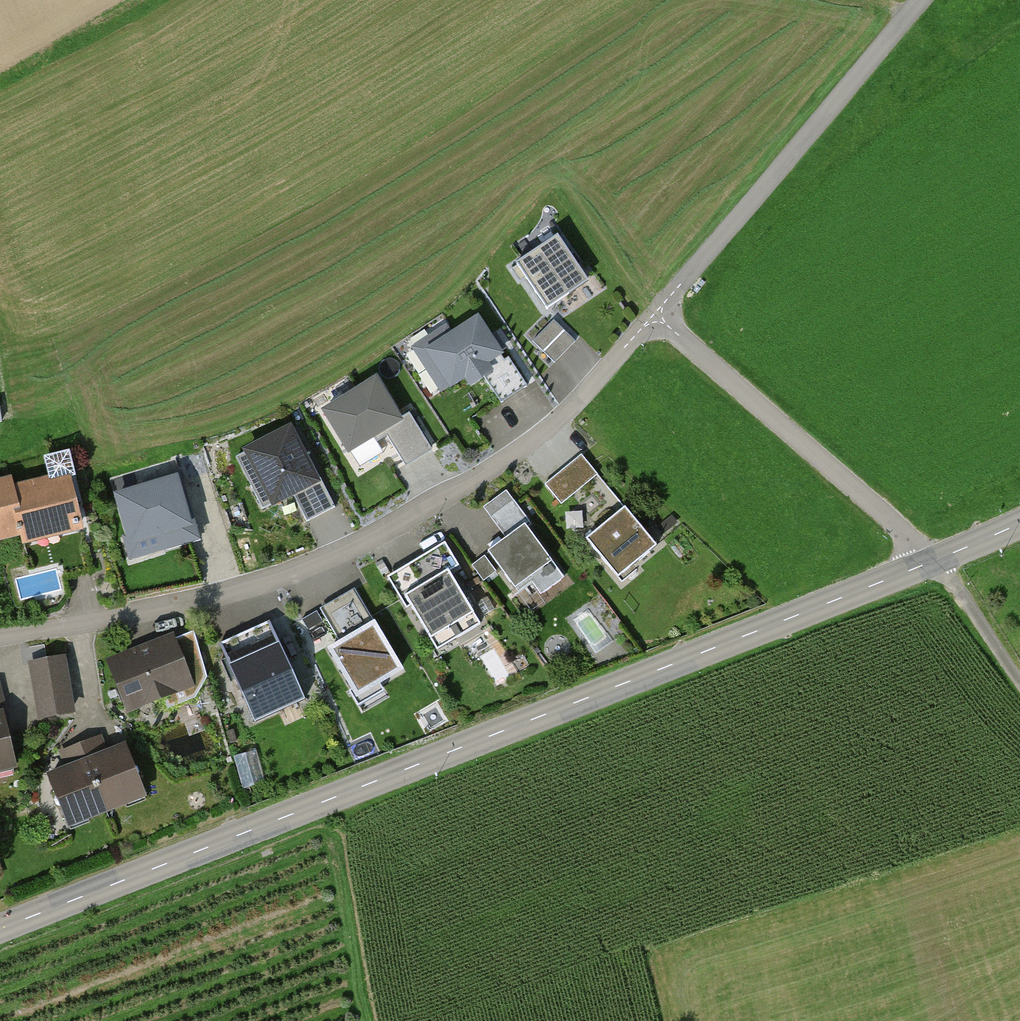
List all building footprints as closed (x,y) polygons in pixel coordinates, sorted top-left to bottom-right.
[(558,234),(515,263),(546,310),(589,281),(558,234)] [(476,317),(422,352),(448,392),(502,356),(476,317)] [(553,321),(531,342),(552,364),(574,343),(553,321)] [(481,377),(499,404),(526,386),(508,359),(481,377)] [(374,380),(326,409),(350,449),(383,429),(404,464),(430,449),(409,413),(398,419),(374,380)] [(315,480),(289,428),(236,455),(263,508),(292,493),(307,522),(335,507),(320,477),(315,480)] [(592,472),(579,457),(544,486),(557,502),(592,472)] [(0,476),(0,535),(16,530),(20,543),(77,526),(62,474),(9,489),(4,475),(0,476)] [(193,541),(174,479),(117,495),(136,558),(193,541)] [(562,580),(503,495),(483,508),(503,536),(484,549),(511,588),(528,576),(541,594),(562,580)] [(650,545),(618,508),(580,540),(612,577),(650,545)] [(443,545),(385,579),(398,601),(407,595),(438,649),(477,626),(446,574),(457,568),(443,545)] [(401,672),(352,591),(319,611),(338,642),(325,651),(355,700),(401,672)] [(311,704),(272,619),(215,644),(254,730),(311,704)] [(188,689),(168,638),(109,662),(129,712),(188,689)] [(69,711),(60,658),(26,663),(35,717),(69,711)] [(0,711),(0,766),(13,763),(0,711)] [(69,770),(49,778),(69,826),(141,796),(121,748),(106,755),(99,738),(62,753),(69,770)] [(244,783),(265,779),(260,748),(239,752),(244,783)]
